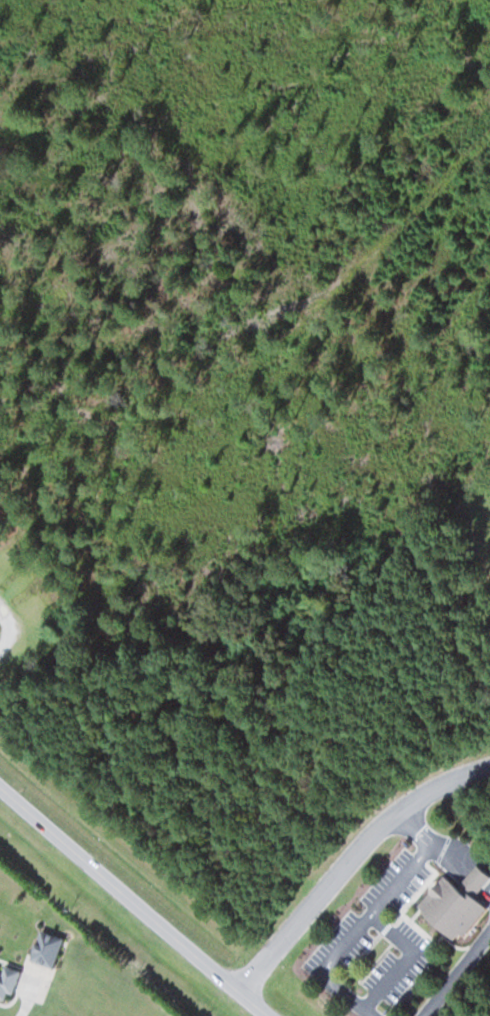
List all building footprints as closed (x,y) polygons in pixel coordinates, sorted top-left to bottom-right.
[(412,907),(454,942),(484,905),(472,895),(488,876),(473,864),(456,885),(441,873),(412,907)] [(0,965),(0,999),(8,1001),(16,969),(0,965)]
